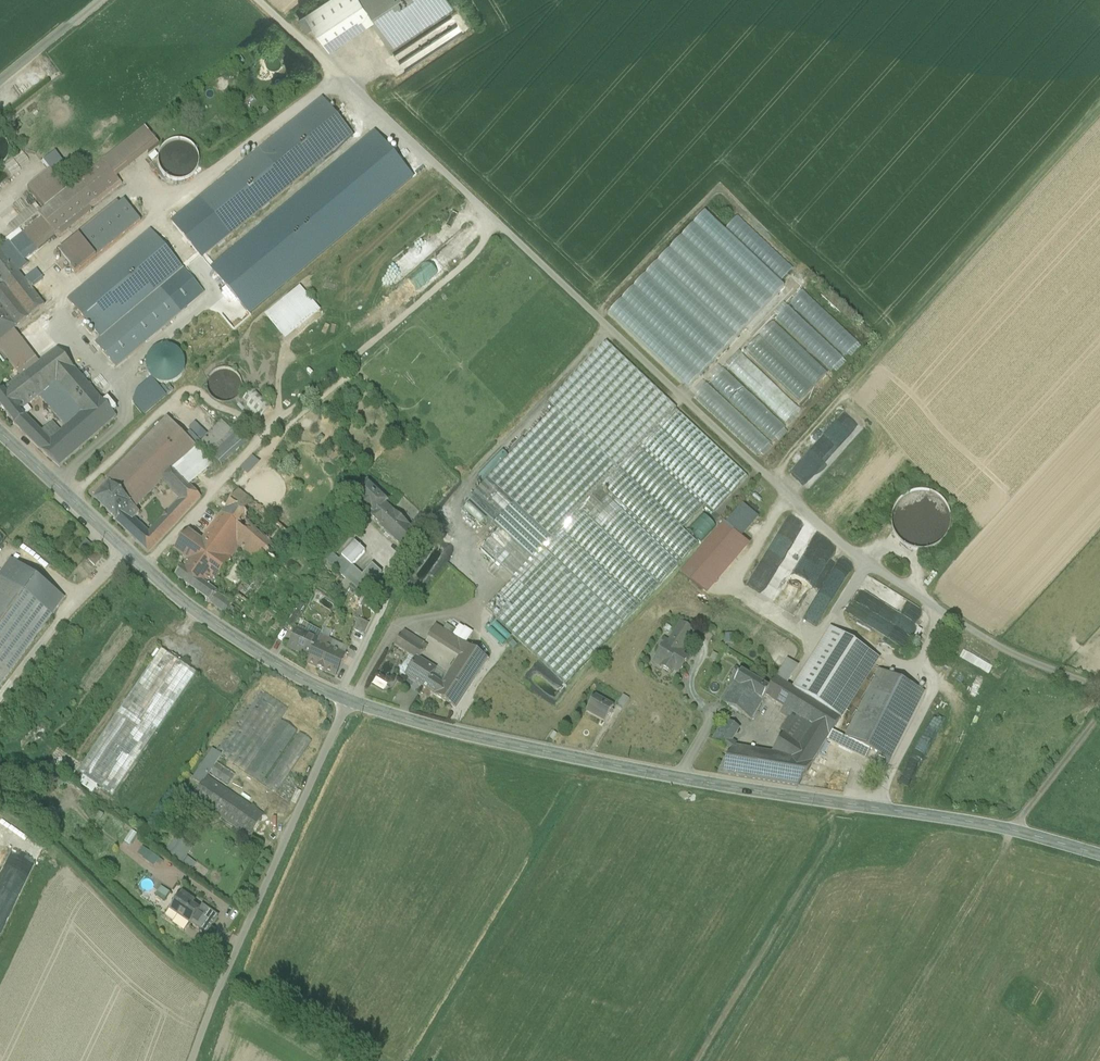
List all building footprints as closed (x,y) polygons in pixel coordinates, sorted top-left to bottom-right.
[(306,12),(324,39),(366,12),(370,9),(364,0),(324,0),(306,12)] [(370,9),(374,15),(393,45),(453,5),(449,0),(364,0),(370,9)] [(370,9),(366,12),(370,18),(374,15),(370,9)] [(455,16),(394,52),(405,69),(465,34),(455,16)] [(322,100),(261,150),(290,186),(352,136),(322,100)] [(103,163),(117,181),(159,147),(145,129),(103,163)] [(196,179),(195,141),(160,142),(160,179),(196,179)] [(290,186),(261,150),(200,200),(230,236),(290,186)] [(54,174),(57,177),(67,169),(57,156),(47,165),(54,174)] [(80,182),(97,203),(120,185),(117,181),(103,163),(80,182)] [(32,193),(45,209),(68,191),(57,177),(54,174),(32,193)] [(80,182),(39,215),(56,237),(61,232),(92,207),(97,203),(80,182)] [(83,237),(60,257),(77,277),(141,222),(124,202),(119,206),(83,237)] [(83,237),(119,206),(117,203),(81,234),(83,237)] [(65,236),(95,211),(92,207),(61,232),(65,236)] [(706,213),(608,313),(686,388),(783,288),(706,213)] [(726,227),(782,279),(794,267),(737,215),(726,227)] [(150,232),(67,303),(100,341),(160,290),(183,270),(150,232)] [(275,240),(276,239),(266,233),(265,233),(251,244),(260,255),(248,247),(216,272),(221,279),(226,275),(231,282),(238,277),(243,270),(244,270),(245,269),(251,264),(254,260),(258,257),(261,261),(270,247),(273,245),(272,243),(275,240)] [(7,244),(18,258),(27,251),(14,234),(5,242),(7,244)] [(367,332),(467,249),(458,239),(358,321),(367,332)] [(19,260),(18,258),(7,244),(0,250),(12,265),(19,260)] [(14,331),(44,307),(19,273),(12,265),(0,250),(0,341),(14,331)] [(19,260),(12,265),(19,273),(25,268),(19,260)] [(321,313),(300,287),(264,317),(285,342),(321,313)] [(100,341),(96,345),(116,368),(180,313),(160,290),(100,341)] [(802,292),(791,303),(846,355),(857,343),(802,292)] [(776,319),(832,371),(844,358),(789,306),(776,319)] [(775,321),(746,351),(799,402),(828,373),(775,321)] [(0,341),(0,350),(1,352),(19,337),(14,331),(0,341)] [(19,337),(1,352),(21,378),(22,377),(39,364),(19,337)] [(676,410),(606,343),(548,404),(554,410),(618,471),(676,410)] [(185,368),(185,362),(183,356),(179,351),(173,347),(167,346),(160,346),(154,349),(150,354),(147,359),(146,366),(147,372),(150,378),(155,382),(161,385),(167,385),(174,383),(179,380),(183,375),(185,368)] [(100,399),(58,350),(39,364),(22,377),(39,396),(56,383),(82,414),(100,399)] [(743,354),(729,369),(786,422),(799,408),(743,354)] [(725,368),(711,382),(773,442),(787,428),(725,368)] [(22,377),(21,378),(0,394),(0,406),(14,425),(21,431),(31,420),(26,416),(24,417),(20,411),(38,396),(39,396),(22,377)] [(151,379),(128,399),(143,416),(166,396),(151,379)] [(709,382),(695,396),(757,457),(771,442),(709,382)] [(39,396),(38,396),(65,428),(82,414),(56,383),(39,396)] [(272,408),(254,390),(242,402),(260,420),(272,408)] [(43,431),(31,420),(21,431),(40,451),(59,467),(116,418),(100,399),(82,414),(65,428),(62,430),(51,439),(43,431)] [(618,471),(554,410),(468,501),(532,562),(544,549),(618,471)] [(618,471),(544,549),(623,624),(699,544),(682,528),(686,526),(705,506),(713,513),(748,477),(676,410),(618,471)] [(823,460),(821,474),(836,459),(836,458),(843,450),(845,440),(852,441),(858,435),(859,426),(852,425),(845,418),(845,416),(843,414),(831,426),(830,433),(839,430),(838,427),(846,429),(845,435),(851,433),(850,436),(839,440),(839,441),(837,440),(832,445),(827,445),(832,449),(827,451),(829,455),(823,460)] [(213,466),(167,419),(106,482),(109,485),(112,483),(137,508),(164,481),(175,495),(189,486),(193,483),(213,466)] [(54,421),(43,431),(51,439),(62,430),(54,421)] [(221,421),(200,443),(210,454),(233,433),(221,421)] [(245,440),(236,430),(233,433),(210,454),(219,464),(245,440)] [(137,508),(112,483),(109,485),(94,501),(131,536),(141,526),(134,520),(141,512),(137,508)] [(389,503),(368,483),(362,489),(364,491),(355,501),(373,518),(385,507),(389,503)] [(180,501),(149,534),(141,526),(131,536),(148,554),(200,498),(189,486),(175,495),(180,501)] [(231,604),(224,614),(235,622),(296,540),(239,491),(220,516),(203,540),(195,535),(189,531),(175,551),(189,561),(216,582),(240,549),(258,561),(235,594),(237,595),(231,604)] [(906,549),(916,552),(928,552),(939,546),(947,537),(950,525),(949,513),(942,503),(933,496),(921,494),(910,496),(900,502),(893,512),(891,523),(893,534),(898,542),(906,549)] [(398,519),(394,515),(385,507),(373,518),(371,520),(404,552),(418,538),(408,529),(408,528),(405,525),(407,523),(400,516),(398,519)] [(209,508),(196,526),(199,529),(195,535),(203,540),(220,516),(209,508)] [(700,543),(715,526),(703,515),(688,531),(700,543)] [(733,532),(691,582),(702,592),(744,542),(733,532)] [(86,541),(77,550),(83,555),(91,547),(86,541)] [(365,554),(355,544),(342,559),(352,568),(365,554)] [(623,624),(544,549),(532,562),(515,580),(594,655),(623,624)] [(95,551),(87,560),(96,568),(104,559),(95,551)] [(352,568),(342,559),(339,562),(336,559),(332,557),(327,563),(363,596),(371,586),(352,568)] [(841,590),(853,565),(840,559),(828,584),(841,590)] [(216,582),(189,561),(176,579),(210,604),(217,595),(210,590),(216,582)] [(0,578),(0,687),(52,616),(0,578)] [(868,579),(847,613),(903,648),(924,613),(868,579)] [(594,655),(515,580),(486,611),(565,686),(594,655)] [(231,604),(217,595),(210,604),(224,614),(231,604)] [(377,609),(365,598),(355,618),(359,620),(370,625),(377,609)] [(364,636),(370,625),(359,620),(354,631),(364,636)] [(693,630),(681,622),(672,637),(680,642),(679,645),(682,647),(693,630)] [(456,632),(446,625),(443,630),(453,637),(456,632)] [(468,647),(436,626),(429,636),(461,657),(468,647)] [(412,636),(403,631),(400,636),(409,642),(412,636)] [(831,632),(814,660),(832,670),(848,643),(831,632)] [(306,638),(295,633),(288,649),(310,659),(318,641),(306,636),(306,638)] [(409,642),(400,636),(394,646),(410,656),(418,661),(424,651),(421,649),(409,642)] [(424,644),(412,636),(409,642),(421,649),(424,644)] [(329,641),(320,637),(319,641),(318,641),(310,659),(307,665),(335,678),(345,656),(329,649),(330,645),(329,641)] [(668,643),(663,640),(658,648),(661,649),(655,659),(664,665),(661,669),(670,674),(675,667),(681,670),(688,660),(680,655),(682,652),(680,650),(682,647),(679,645),(680,642),(672,637),(668,643)] [(329,649),(345,656),(348,650),(329,641),(330,645),(329,649)] [(461,657),(444,682),(466,696),(489,661),(468,647),(461,657)] [(161,650),(78,772),(112,796),(196,674),(161,650)] [(418,661),(410,656),(407,662),(407,666),(411,668),(406,676),(435,695),(442,685),(432,678),(435,673),(418,661)] [(972,663),(986,673),(990,668),(976,658),(972,663)] [(924,693),(879,670),(878,671),(879,671),(845,738),(845,739),(890,761),(890,760),(923,694),(924,694),(924,693)] [(768,690),(741,673),(723,703),(751,720),(764,698),(769,690),(768,690)] [(850,705),(806,676),(796,692),(840,721),(850,705)] [(373,684),(385,690),(388,683),(376,678),(373,684)] [(800,742),(786,733),(771,755),(737,749),(734,749),(731,753),(719,774),(797,786),(840,721),(796,692),(775,679),(768,690),(769,690),(764,698),(782,709),(790,714),(810,727),(800,742)] [(466,696),(444,682),(442,685),(435,695),(458,709),(466,696)] [(216,753),(244,773),(286,710),(258,691),(216,753)] [(623,696),(616,709),(622,712),(629,700),(623,696)] [(608,705),(595,697),(586,712),(605,723),(614,708),(609,705),(608,705)] [(790,714),(782,709),(779,715),(787,720),(790,714)] [(810,727),(790,714),(787,720),(781,729),(786,733),(800,742),(810,727)] [(741,730),(724,719),(711,740),(731,753),(734,749),(737,749),(738,747),(733,743),(741,730)] [(280,722),(245,774),(261,785),(297,733),(280,722)] [(299,735),(264,787),(276,795),(311,743),(299,735)] [(212,752),(194,780),(201,785),(207,777),(209,774),(216,763),(220,757),(212,752)] [(234,775),(216,763),(209,774),(227,786),(234,775)] [(262,815),(207,777),(201,785),(192,798),(248,836),(262,815)] [(196,862),(186,857),(192,846),(175,837),(167,852),(193,867),(196,862)] [(137,854),(157,868),(162,860),(142,847),(137,854)] [(166,899),(169,891),(159,887),(156,895),(166,899)] [(189,898),(182,893),(166,917),(174,922),(178,917),(190,925),(200,911),(192,906),(194,904),(187,900),(189,898)] [(10,913),(0,908),(0,937),(10,913)]
